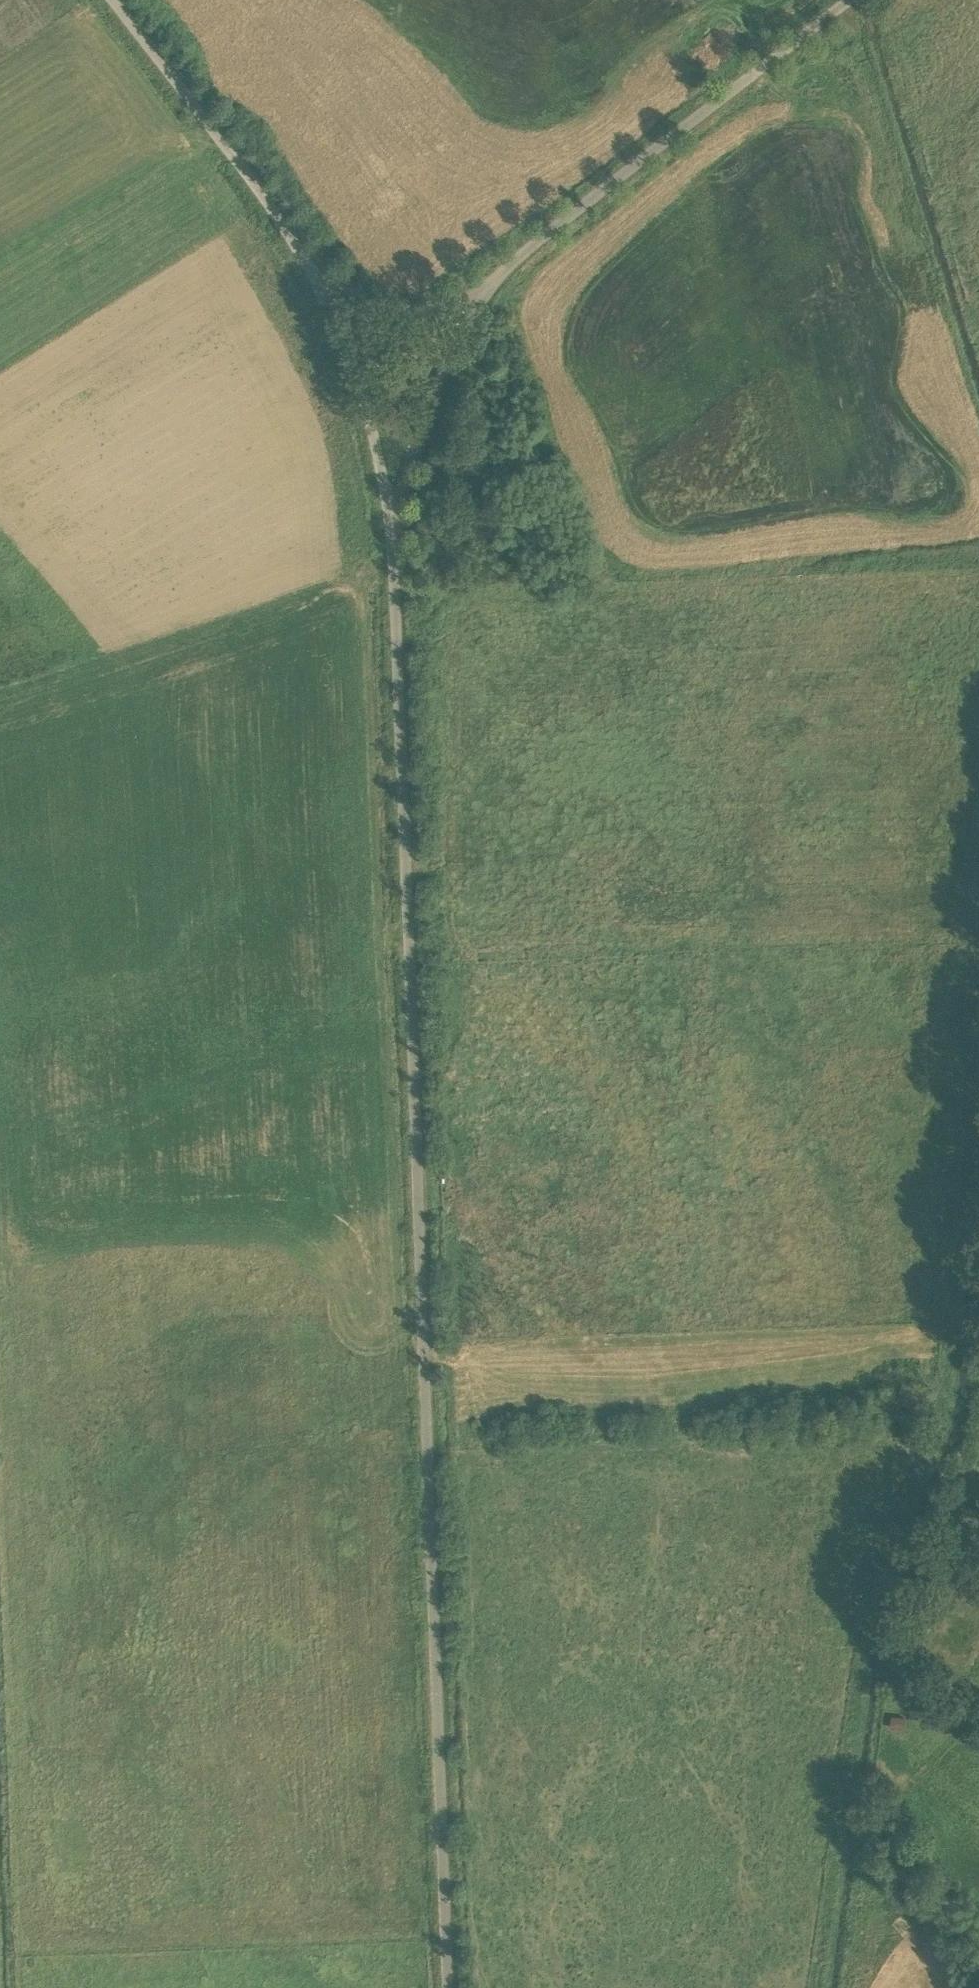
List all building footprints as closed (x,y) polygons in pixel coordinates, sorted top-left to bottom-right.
[(890,1729),(904,1731),(906,1718),(891,1716),(890,1729)]
